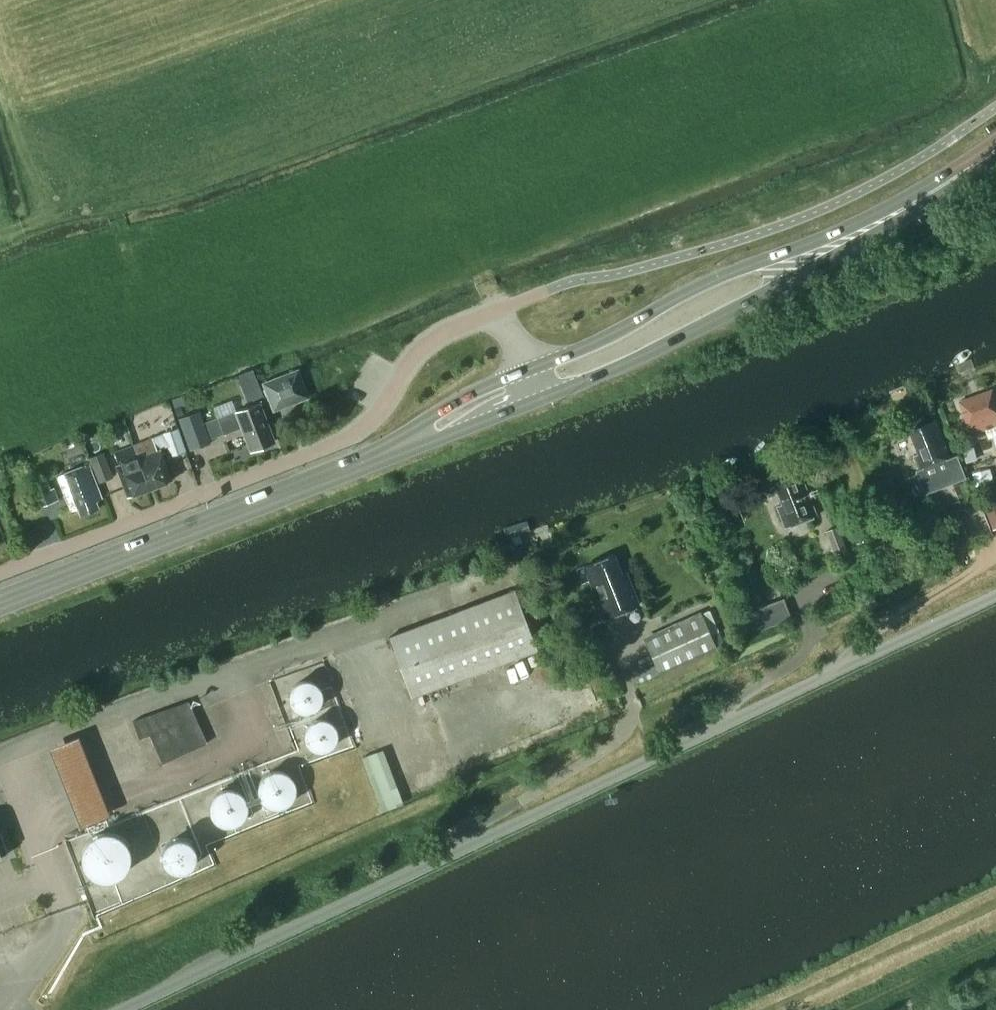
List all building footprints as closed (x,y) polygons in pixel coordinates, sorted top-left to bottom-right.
[(307,396),(297,371),(265,383),(275,408),(307,396)] [(985,430),(988,437),(995,435),(995,404),(991,390),(958,402),(969,435),(985,430)] [(252,449),(274,441),(259,402),(218,417),(224,433),(243,426),(252,449)] [(182,406),(175,408),(178,416),(185,414),(182,406)] [(199,411),(179,418),(190,450),(211,442),(199,411)] [(950,459),(935,421),(909,431),(917,454),(914,456),(920,472),(924,471),(932,491),(965,478),(956,456),(950,459)] [(178,428),(133,445),(150,489),(172,481),(160,449),(167,446),(170,456),(186,450),(178,428)] [(127,498),(150,489),(133,445),(115,451),(120,463),(115,465),(127,498)] [(977,459),(974,447),(963,450),(966,462),(977,459)] [(114,477),(104,452),(90,458),(100,483),(114,477)] [(96,501),(101,498),(89,465),(58,477),(71,511),(76,509),(78,514),(97,507),(96,501)] [(13,476),(9,466),(0,470),(0,473),(2,480),(13,476)] [(786,528),(817,516),(800,473),(774,484),(782,504),(777,506),(786,528)] [(46,478),(31,484),(40,507),(59,499),(54,487),(50,489),(46,478)] [(985,506),(993,529),(995,528),(995,502),(985,506)] [(951,541),(968,536),(964,524),(947,529),(951,541)] [(837,526),(825,531),(833,554),(846,549),(837,526)] [(613,554),(585,565),(605,617),(638,604),(628,579),(624,581),(613,554)] [(536,649),(514,591),(389,639),(411,697),(536,649)] [(751,610),(758,630),(793,618),(785,597),(751,610)] [(718,649),(701,612),(643,637),(660,675),(718,649)] [(292,713),(324,705),(316,674),(284,682),(292,713)] [(133,721),(139,738),(150,735),(162,763),(207,743),(188,701),(133,721)] [(294,717),(311,753),(341,739),(323,703),(294,717)] [(47,744),(76,823),(106,812),(77,733),(47,744)] [(383,747),(362,755),(384,810),(404,802),(383,747)] [(256,769),(258,803),(296,800),(294,767),(256,769)] [(208,790),(209,822),(242,820),(240,788),(208,790)] [(69,856),(103,886),(132,854),(98,823),(69,856)] [(198,840),(159,837),(157,867),(196,869),(198,840)]
